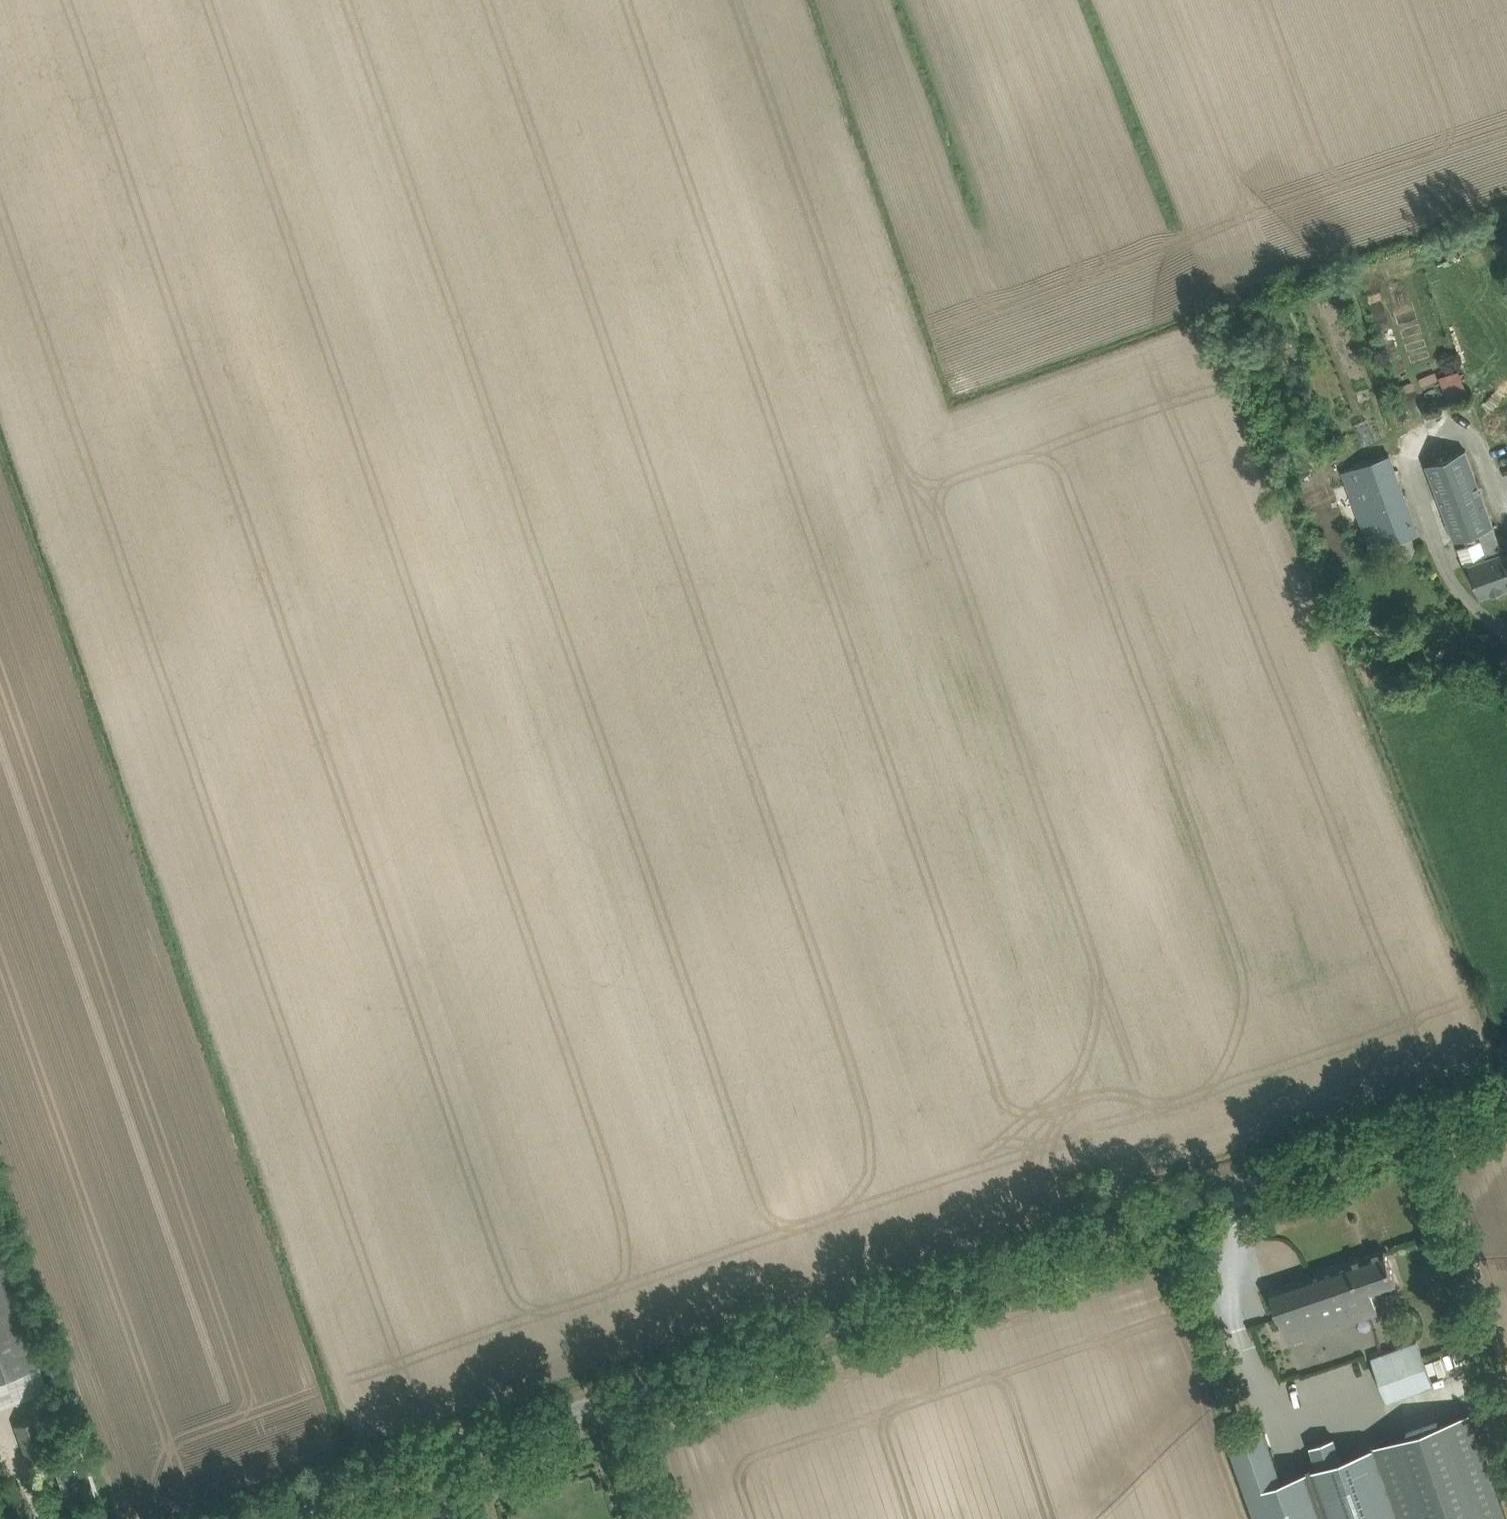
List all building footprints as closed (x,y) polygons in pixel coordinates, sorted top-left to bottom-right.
[(1440,377),(1449,400),(1468,393),(1460,370),(1440,377)] [(1438,379),(1435,372),(1419,379),(1422,386),(1438,379)] [(1399,396),(1415,389),(1412,381),(1396,388),(1399,396)] [(1354,424),(1363,446),(1374,441),(1365,420),(1354,424)] [(1467,449),(1428,464),(1455,540),(1479,530),(1482,538),(1458,547),(1465,566),(1470,564),(1481,597),(1506,587),(1506,560),(1467,449)] [(1372,552),(1420,535),(1407,500),(1390,454),(1343,471),(1372,552)] [(1288,1343),(1356,1320),(1377,1313),(1370,1293),(1396,1284),(1385,1250),(1269,1289),(1288,1343)] [(40,1366),(26,1325),(0,1251),(0,1380),(40,1366)] [(1387,1401),(1433,1384),(1417,1340),(1371,1357),(1387,1401)] [(1374,1445),(1400,1518),(1506,1518),(1506,1517),(1470,1411),(1374,1445)] [(35,1418),(17,1424),(28,1457),(49,1450),(38,1417),(35,1418)] [(1228,1438),(1257,1518),(1400,1518),(1374,1445),(1342,1456),(1341,1456),(1335,1437),(1309,1445),(1316,1465),(1282,1477),(1264,1425),(1228,1438)]
